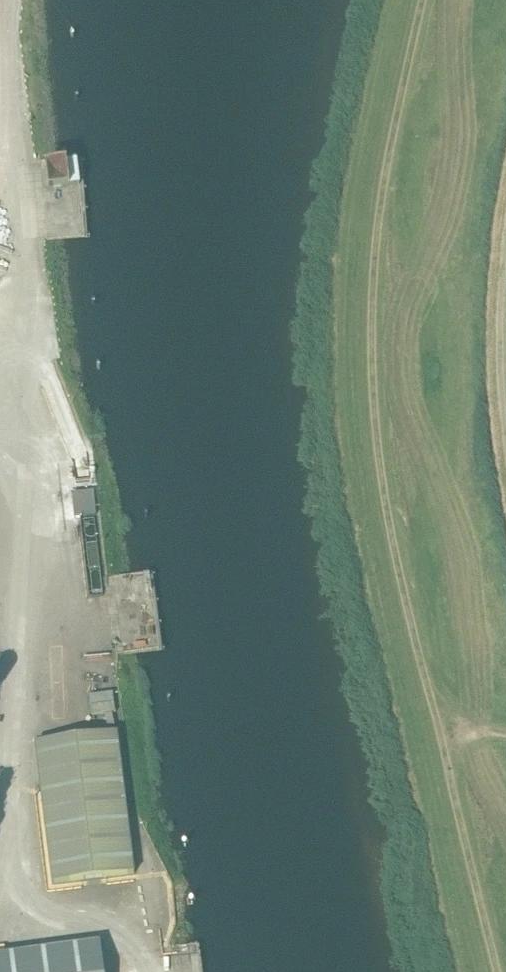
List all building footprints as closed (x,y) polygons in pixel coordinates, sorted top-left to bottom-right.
[(46,163),(49,188),(69,185),(67,161),(46,163)] [(36,743),(53,884),(134,874),(117,733),(36,743)]
